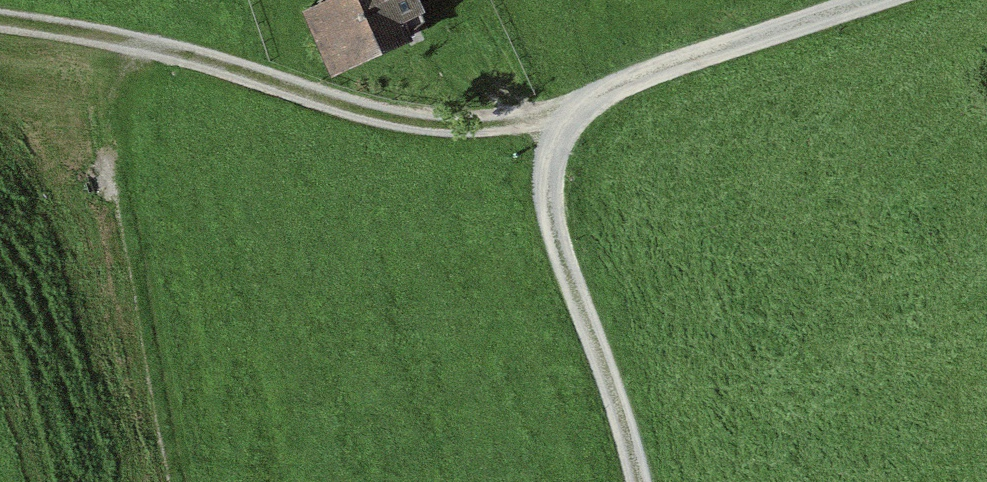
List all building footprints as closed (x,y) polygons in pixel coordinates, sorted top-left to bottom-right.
[(296,13),(324,78),(416,40),(399,0),(327,0),(296,13)]
